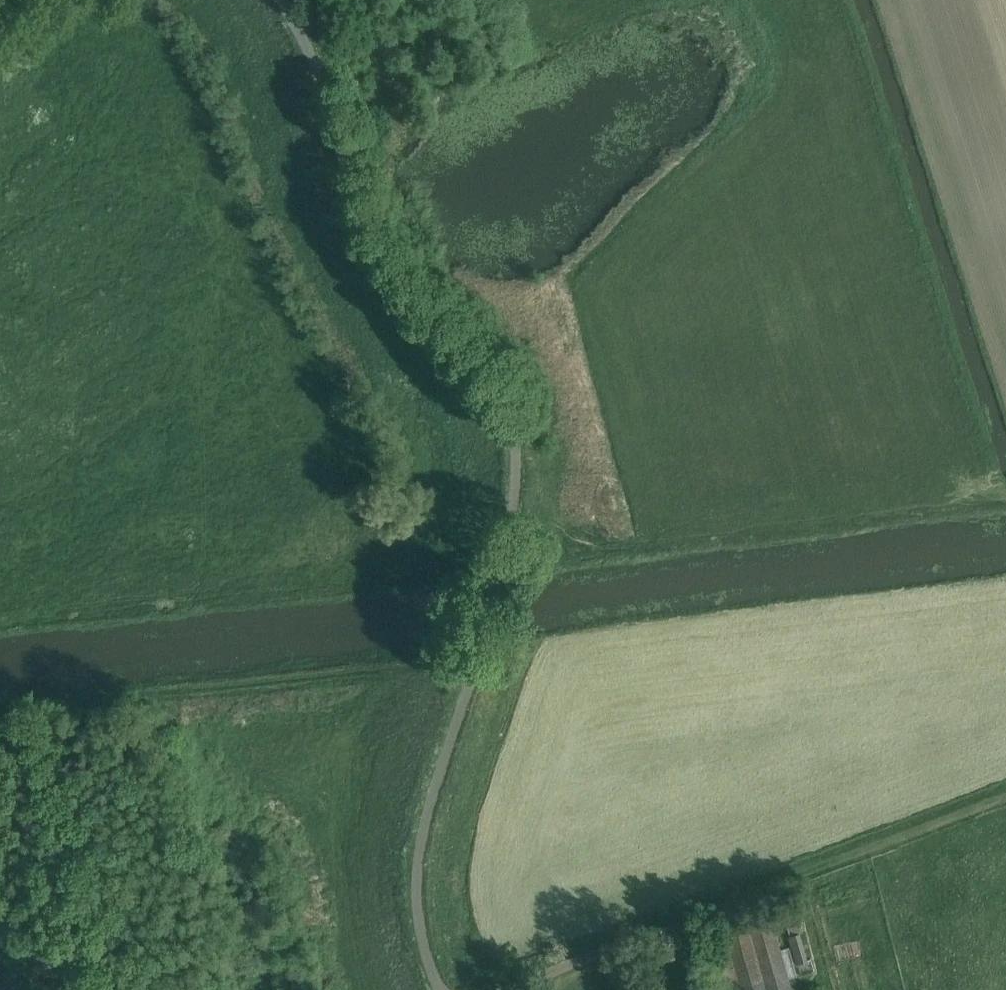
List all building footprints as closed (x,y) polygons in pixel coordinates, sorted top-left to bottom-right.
[(770,912),(712,928),(729,989),(792,989),(770,912)] [(804,932),(801,923),(789,927),(791,934),(789,935),(797,964),(799,963),(800,966),(813,962),(811,958),(808,959),(801,933),(804,932)] [(798,975),(790,947),(783,949),(791,977),(798,975)]
